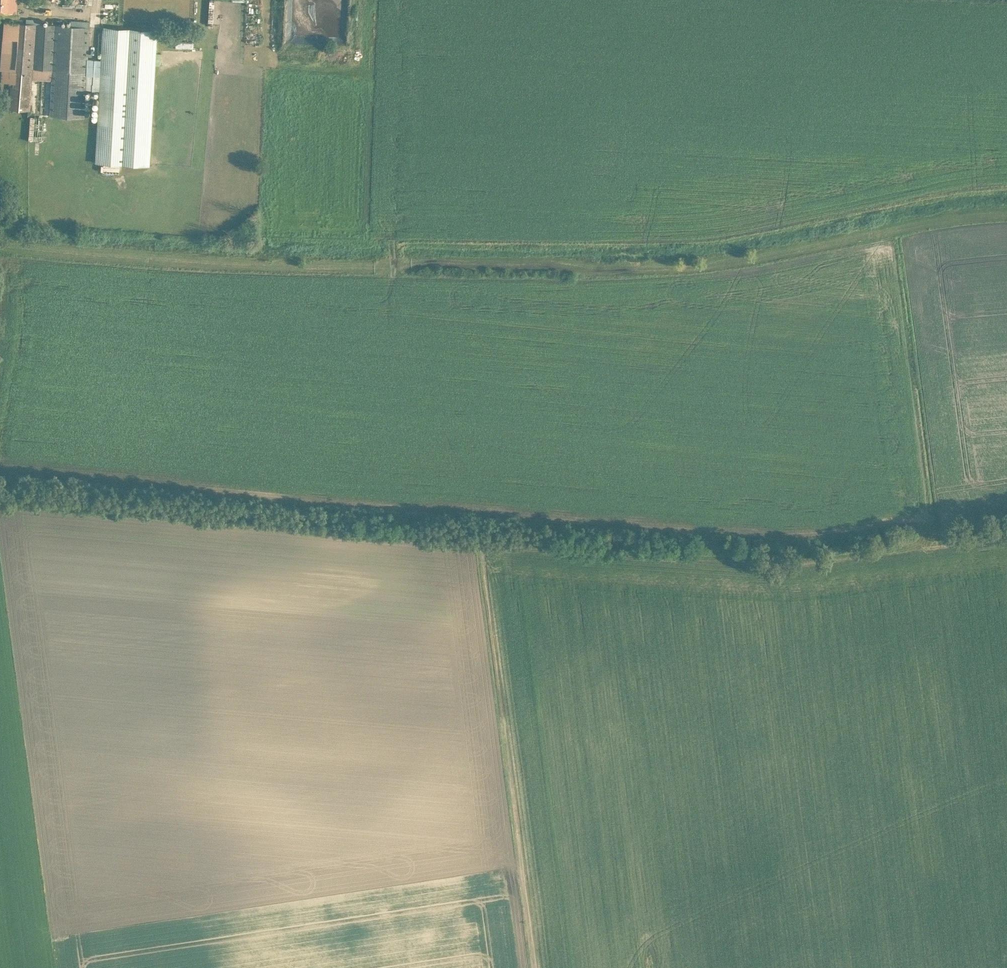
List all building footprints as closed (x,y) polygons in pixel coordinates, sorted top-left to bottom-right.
[(17,12),(17,0),(0,0),(0,11),(17,12)] [(90,27),(30,23),(5,22),(2,82),(11,82),(9,108),(31,110),(33,71),(53,72),(50,115),(84,117),(86,89),(99,90),(92,206),(112,207),(112,216),(131,217),(131,209),(147,210),(157,29),(103,26),(101,59),(88,58),(90,27)]
